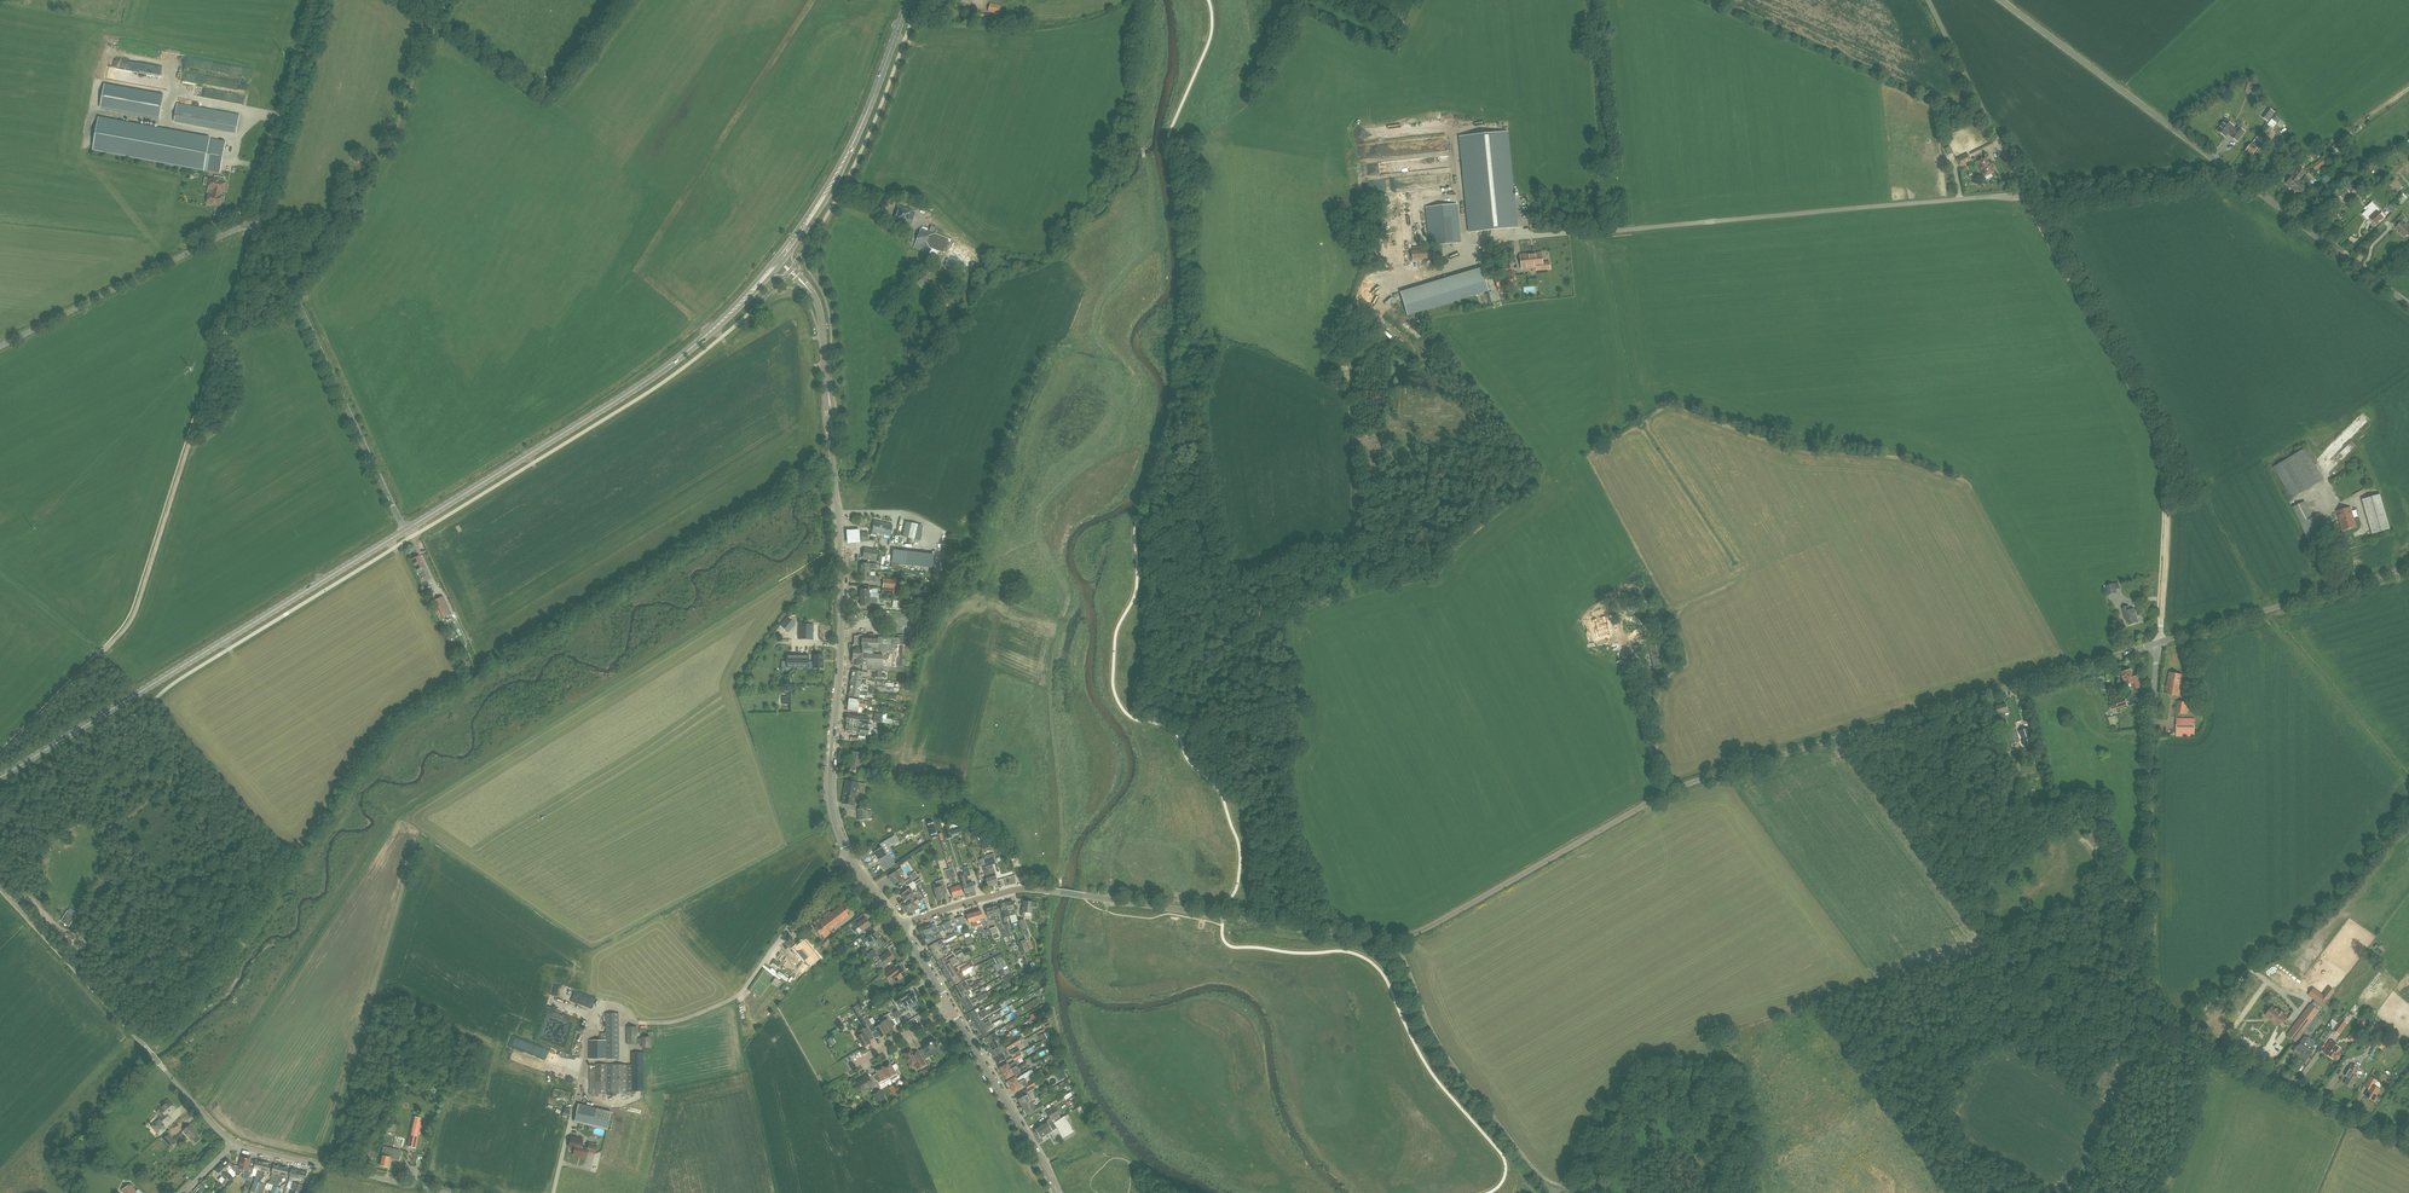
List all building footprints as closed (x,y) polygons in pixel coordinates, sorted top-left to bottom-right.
[(988,13),(1000,14),(1001,4),(989,3),(988,13)] [(101,108),(159,119),(164,95),(105,84),(101,108)] [(240,115),(178,103),(174,121),(236,133),(240,115)] [(2268,122),(2272,117),(2265,112),(2262,117),(2268,122)] [(2272,119),(2267,125),(2259,135),(2264,139),(2272,129),(2273,129),(2280,119),(2276,115),(2272,120),(2272,119)] [(98,118),(93,148),(220,172),(225,142),(172,132),(98,118)] [(2237,131),(2232,127),(2233,126),(2226,121),(2219,131),(2225,136),(2228,131),(2233,135),(2232,136),(2237,140),(2244,131),(2239,128),(2237,131)] [(1479,231),(1517,227),(1507,132),(1460,137),(1470,232),(1479,231)] [(2251,157),(2255,152),(2256,153),(2262,144),(2258,141),(2254,146),(2251,144),(2245,152),(2251,157)] [(1968,154),(1957,159),(1960,166),(1971,160),(1968,154)] [(1991,174),(1994,172),(1986,156),(1976,161),(1984,177),(1986,180),(1992,177),(1991,174)] [(2316,171),(2328,162),(2324,157),(2312,165),(2316,171)] [(2292,176),(2286,183),(2295,190),(2301,182),(2299,181),(2306,172),(2300,167),(2297,171),(2295,170),(2290,173),(2292,176)] [(2302,183),(2301,182),(2295,190),(2301,194),(2311,180),(2307,177),(2302,183)] [(2397,177),(2392,181),(2397,189),(2403,185),(2397,177)] [(225,181),(210,178),(210,179),(209,180),(208,183),(209,184),(208,188),(213,189),(212,194),(209,193),(207,203),(219,205),(221,195),(220,195),(221,190),(223,191),(225,181)] [(2338,193),(2338,194),(2342,199),(2350,193),(2355,189),(2353,188),(2351,184),(2346,188),(2345,187),(2338,193)] [(2401,205),(2408,197),(2404,193),(2396,201),(2401,205)] [(2380,214),(2377,211),(2379,209),(2372,202),(2367,207),(2368,209),(2362,214),(2366,218),(2368,216),(2370,218),(2369,218),(2376,225),(2384,218),(2385,216),(2382,212),(2380,214)] [(1457,205),(1426,208),(1430,245),(1461,242),(1457,205)] [(914,213),(910,212),(911,211),(898,206),(894,219),(906,224),(908,219),(912,221),(914,213)] [(2401,223),(2396,227),(2405,237),(2407,234),(2407,235),(2408,235),(2408,227),(2403,221),(2406,218),(2402,214),(2397,219),(2401,223)] [(948,238),(928,231),(929,229),(925,227),(924,230),(921,229),(913,248),(928,253),(930,248),(943,253),(948,238)] [(1430,249),(1412,251),(1413,261),(1431,259),(1430,249)] [(1541,252),(1520,255),(1522,269),(1537,268),(1537,270),(1550,269),(1549,262),(1542,263),(1541,252)] [(955,257),(951,269),(963,273),(967,261),(955,257)] [(1408,314),(1490,293),(1484,268),(1402,289),(1408,314)] [(1513,271),(1494,276),(1499,291),(1517,286),(1513,271)] [(1486,293),(1489,303),(1496,301),(1493,291),(1486,293)] [(2324,480),(2305,448),(2273,467),(2292,499),(2324,480)] [(2380,493),(2362,499),(2373,534),(2390,528),(2380,493)] [(2326,535),(2317,516),(2313,517),(2305,501),(2293,508),(2310,543),(2326,535)] [(2356,526),(2350,507),(2337,511),(2343,530),(2356,526)] [(872,531),(877,532),(890,536),(893,525),(874,521),(872,531)] [(908,538),(914,539),(920,541),(923,525),(911,523),(908,538)] [(847,543),(860,542),(859,529),(846,529),(847,543)] [(877,551),(864,548),(863,558),(871,559),(871,560),(875,561),(877,551)] [(892,563),(932,567),(934,555),(893,550),(892,563)] [(416,570),(420,578),(419,578),(421,583),(430,578),(424,566),(419,556),(412,559),(417,570),(416,570)] [(860,572),(869,572),(869,568),(876,568),(876,563),(868,563),(868,564),(860,564),(860,572)] [(869,572),(860,572),(860,580),(868,580),(876,580),(876,576),(869,576),(869,572)] [(2117,592),(2114,583),(2107,586),(2109,594),(2117,592)] [(861,598),(870,598),(875,597),(875,598),(879,597),(879,593),(877,593),(869,593),(868,589),(860,590),(861,598)] [(870,598),(861,598),(861,606),(869,605),(872,605),(873,610),(880,610),(880,605),(875,605),(875,598),(875,597),(870,598)] [(450,613),(444,601),(441,602),(441,601),(437,603),(443,616),(450,613)] [(2127,617),(2129,625),(2138,622),(2134,609),(2130,610),(2129,606),(2122,608),(2125,618),(2127,617)] [(1597,618),(1592,620),(1593,623),(1596,622),(1598,628),(1595,629),(1597,638),(1610,635),(1608,626),(1609,625),(1606,616),(1601,617),(1597,618)] [(788,617),(780,625),(789,632),(796,623),(788,617)] [(798,639),(813,640),(813,624),(799,623),(798,639)] [(859,635),(859,636),(855,636),(854,642),(854,644),(854,645),(852,645),(851,648),(854,648),(854,649),(853,653),(853,659),(853,665),(862,665),(868,665),(872,665),(871,670),(877,670),(881,670),(891,671),(903,672),(904,672),(904,666),(903,666),(902,666),(902,659),(903,644),(900,644),(901,638),(897,638),(874,637),(868,637),(865,637),(865,635),(859,635)] [(1654,668),(1662,666),(1658,651),(1654,652),(1653,648),(1650,649),(1654,668)] [(809,654),(795,654),(787,654),(787,667),(795,667),(808,667),(809,654)] [(813,654),(813,668),(823,668),(823,662),(822,662),(822,654),(813,654)] [(2133,689),(2141,687),(2137,676),(2133,677),(2131,670),(2122,672),(2124,680),(2123,680),(2124,685),(2131,683),(2133,689)] [(2165,694),(2179,696),(2181,684),(2182,675),(2169,672),(2168,682),(2167,682),(2165,694)] [(861,678),(851,677),(851,683),(860,684),(864,685),(866,685),(866,679),(861,678)] [(851,683),(850,689),(867,692),(868,689),(863,688),(864,685),(860,684),(851,683)] [(867,696),(867,692),(850,689),(849,696),(858,697),(862,697),(862,695),(867,696)] [(872,699),(872,702),(866,701),(863,700),(863,699),(849,697),(848,703),(854,704),(854,703),(865,704),(865,705),(871,706),(876,706),(877,700),(872,699)] [(2117,703),(2110,705),(2111,709),(2127,705),(2125,698),(2116,700),(2117,703)] [(2185,713),(2187,702),(2178,701),(2177,712),(2185,713)] [(2008,711),(2005,702),(1994,706),(1997,714),(1998,714),(2001,723),(2007,722),(2004,712),(2008,711)] [(854,703),(854,704),(848,703),(847,710),(858,712),(862,712),(862,707),(865,708),(865,705),(876,707),(876,706),(871,706),(865,705),(865,704),(854,703)] [(868,724),(869,717),(847,714),(846,720),(853,721),(852,722),(865,724),(864,727),(860,726),(860,727),(859,733),(866,733),(868,734),(877,735),(877,732),(877,729),(873,729),(867,728),(868,724)] [(2110,725),(2119,723),(2118,715),(2108,717),(2110,725)] [(2176,736),(2195,736),(2195,724),(2176,724),(2176,736)] [(846,725),(845,730),(847,731),(846,732),(855,733),(856,732),(858,732),(859,727),(856,726),(846,725)] [(2028,725),(2018,728),(2019,732),(2021,732),(2023,738),(2021,739),(2022,743),(2032,740),(2028,725)] [(2014,729),(2007,731),(2010,743),(2018,742),(2020,741),(2019,737),(2018,736),(2017,731),(2015,731),(2014,729)] [(868,760),(867,759),(866,761),(861,760),(863,754),(851,752),(849,763),(867,766),(868,760)] [(878,768),(867,766),(849,763),(848,770),(859,772),(860,770),(877,773),(886,774),(886,772),(888,773),(888,770),(881,768),(878,768)] [(846,780),(842,803),(854,805),(855,799),(856,796),(863,797),(866,784),(846,780)] [(867,808),(858,809),(859,820),(868,819),(867,809),(867,808)] [(927,841),(930,840),(925,819),(921,820),(927,841)] [(932,819),(926,821),(931,837),(937,835),(932,819)] [(953,824),(943,826),(947,837),(952,836),(951,834),(956,833),(953,824)] [(2090,834),(2090,835),(2087,838),(2095,848),(2105,839),(2097,829),(2090,834)] [(884,842),(885,843),(881,846),(881,848),(874,852),(879,860),(886,855),(883,849),(895,842),(893,838),(887,842),(887,841),(884,842)] [(995,863),(994,858),(995,857),(994,853),(984,856),(987,865),(988,869),(993,886),(995,886),(994,884),(998,883),(995,874),(993,874),(990,865),(995,863)] [(896,864),(891,857),(881,863),(886,870),(896,864)] [(987,866),(983,867),(986,876),(987,876),(984,877),(987,887),(991,885),(991,887),(993,886),(988,869),(987,865),(987,866)] [(899,875),(903,872),(901,868),(896,871),(893,873),(892,870),(887,873),(888,876),(893,884),(901,879),(899,875)] [(949,869),(952,879),(958,896),(963,895),(960,885),(957,886),(954,877),(956,877),(953,868),(949,869)] [(950,888),(953,898),(958,896),(952,879),(949,869),(944,870),(947,880),(949,879),(952,887),(950,888)] [(915,876),(904,882),(906,886),(919,877),(917,874),(915,871),(913,873),(915,876)] [(970,892),(965,877),(964,874),(959,876),(965,894),(970,892)] [(1017,882),(1014,875),(998,879),(1000,887),(1017,882)] [(968,876),(965,877),(970,892),(975,891),(972,881),(969,882),(968,876)] [(904,901),(900,904),(903,908),(914,900),(913,899),(916,897),(921,893),(926,890),(921,880),(920,878),(912,883),(915,887),(912,889),(910,887),(900,895),(904,901)] [(945,888),(943,880),(935,882),(937,888),(934,889),(937,900),(945,898),(944,895),(942,889),(945,888)] [(914,900),(903,908),(905,912),(906,912),(907,912),(919,908),(919,907),(916,904),(920,902),(919,901),(923,898),(923,897),(921,893),(916,897),(913,899),(914,900)] [(1014,909),(1012,900),(1005,901),(1009,917),(1010,917),(1009,916),(1015,914),(1014,909)] [(1009,917),(1005,901),(999,903),(1004,923),(1007,922),(1007,920),(1008,917),(1009,917)] [(1021,910),(1020,915),(1024,915),(1024,912),(1031,912),(1032,907),(1036,908),(1037,907),(1037,903),(1037,902),(1033,902),(1023,901),(1022,910),(1021,910)] [(997,904),(991,906),(994,915),(995,919),(997,925),(997,924),(1000,932),(1001,932),(1003,938),(1007,937),(1005,930),(1004,930),(1001,923),(998,913),(1000,913),(997,904)] [(845,906),(843,908),(841,905),(821,920),(819,918),(813,923),(816,926),(814,928),(820,936),(822,934),(825,938),(831,933),(829,931),(849,916),(847,913),(849,911),(845,906)] [(994,915),(991,906),(985,908),(987,917),(989,921),(995,919),(994,915)] [(983,918),(981,910),(973,913),(978,927),(982,926),(980,920),(980,919),(983,918)] [(75,916),(68,912),(62,921),(69,925),(75,916)] [(978,927),(973,913),(966,915),(969,923),(972,921),(972,922),(975,922),(975,924),(973,924),(974,928),(978,927)] [(861,921),(859,917),(851,923),(856,930),(860,927),(862,931),(870,925),(865,918),(861,921)] [(958,931),(957,926),(954,919),(950,920),(951,925),(952,925),(955,932),(958,931)] [(1018,921),(1022,930),(1028,928),(1024,919),(1018,921)] [(934,935),(933,935),(933,934),(938,931),(939,932),(943,930),(945,929),(951,925),(950,920),(943,924),(940,925),(937,927),(935,923),(920,928),(919,930),(922,935),(925,933),(926,934),(927,933),(929,936),(932,935),(932,936),(934,935)] [(1000,937),(998,933),(998,932),(996,927),(989,929),(992,935),(994,939),(1000,937)] [(991,935),(989,929),(984,930),(984,932),(981,933),(983,938),(991,935)] [(860,937),(857,940),(859,943),(863,941),(864,943),(868,941),(871,945),(880,938),(875,932),(869,936),(867,933),(860,937)] [(925,933),(922,935),(927,944),(935,940),(940,937),(942,936),(939,932),(934,935),(932,936),(932,935),(929,936),(927,933),(926,934),(925,933)] [(954,933),(945,938),(947,943),(957,938),(954,933)] [(870,952),(867,954),(871,959),(874,958),(874,957),(880,953),(881,953),(878,949),(884,945),(880,938),(871,945),(874,949),(870,952)] [(819,957),(814,950),(810,945),(808,944),(805,939),(804,939),(804,940),(794,948),(794,947),(794,948),(798,952),(797,953),(798,953),(804,960),(804,961),(808,965),(809,966),(809,965),(819,957)] [(932,953),(945,946),(941,939),(928,947),(932,953)] [(1030,952),(1025,939),(1020,941),(1025,954),(1030,952)] [(947,949),(945,946),(932,953),(936,960),(949,953),(947,949)] [(876,959),(877,960),(879,963),(876,966),(879,970),(886,965),(885,964),(894,958),(889,951),(883,956),(880,953),(874,957),(876,959)] [(993,957),(996,964),(1004,960),(1001,954),(993,957)] [(944,958),(937,962),(941,968),(956,959),(954,956),(946,961),(944,958)] [(956,959),(941,968),(944,974),(954,969),(952,965),(958,962),(956,959)] [(1004,960),(999,963),(1002,968),(1007,966),(1004,960)] [(1031,968),(1030,969),(1026,960),(1024,961),(1027,969),(1030,977),(1029,975),(1037,972),(1034,962),(1030,964),(1031,968)] [(970,967),(962,972),(963,974),(967,972),(968,973),(975,969),(973,965),(970,967)] [(895,967),(892,970),(885,974),(890,980),(893,978),(896,982),(906,975),(901,968),(897,970),(895,967)] [(954,969),(944,974),(948,980),(960,973),(959,970),(956,972),(954,969)] [(1007,981),(1014,977),(1010,972),(1006,974),(1004,975),(1007,981)] [(962,975),(960,973),(948,980),(952,986),(961,981),(964,979),(962,975)] [(1016,984),(1013,978),(1008,981),(1011,987),(1016,984)] [(979,981),(970,986),(972,989),(981,984),(979,981)] [(964,986),(962,982),(952,988),(956,994),(968,986),(967,984),(964,986)] [(968,986),(956,994),(959,1000),(971,993),(972,992),(970,989),(968,986)] [(2315,1000),(2311,1005),(2310,1004),(2287,1034),(2296,1041),(2334,991),(2329,987),(2323,995),(2314,988),(2308,995),(2315,1000)] [(908,995),(906,991),(894,998),(898,1004),(902,1002),(905,1007),(909,1004),(911,1008),(917,1005),(915,1001),(916,1000),(914,997),(916,996),(914,993),(913,993),(912,992),(908,995)] [(971,993),(959,1000),(963,1006),(975,999),(974,996),(973,996),(971,993)] [(985,993),(977,998),(979,1001),(987,997),(985,993)] [(975,999),(963,1006),(967,1012),(973,1008),(971,1004),(977,1001),(975,999)] [(876,1001),(870,1005),(873,1010),(879,1007),(876,1001)] [(999,1004),(994,1006),(992,1007),(989,1009),(991,1012),(1001,1007),(999,1004)] [(852,1009),(854,1011),(855,1011),(858,1017),(861,1015),(856,1007),(855,1006),(852,1008),(852,1009)] [(2277,1008),(2276,1010),(2272,1006),(2266,1015),(2279,1025),(2283,1018),(2285,1020),(2287,1018),(2282,1015),(2284,1013),(2277,1008)] [(985,1011),(984,1008),(976,1013),(974,1009),(967,1013),(971,1019),(983,1012),(985,1011)] [(896,1018),(901,1015),(898,1009),(893,1012),(896,1018)] [(1029,1015),(1031,1018),(1027,1020),(1030,1024),(1045,1016),(1041,1009),(1029,1015)] [(985,1011),(983,1012),(971,1019),(974,1025),(981,1022),(981,1021),(980,1019),(982,1017),(982,1018),(987,1015),(985,1011)] [(600,1033),(600,1040),(589,1040),(589,1059),(606,1059),(619,1058),(619,1013),(605,1013),(606,1033),(600,1033)] [(883,1019),(884,1021),(881,1023),(887,1033),(887,1032),(893,1028),(889,1022),(892,1020),(895,1018),(891,1013),(884,1017),(883,1018),(883,1019)] [(2307,1028),(2310,1031),(2322,1016),(2318,1014),(2307,1028)] [(998,1019),(999,1020),(993,1023),(995,1027),(1003,1022),(1001,1018),(998,1019)] [(2328,1025),(2333,1029),(2337,1023),(2332,1019),(2328,1025)] [(2339,1033),(2347,1023),(2341,1019),(2334,1029),(2339,1033)] [(2366,1019),(2363,1022),(2362,1021),(2360,1025),(2363,1027),(2366,1024),(2366,1025),(2369,1021),(2366,1019)] [(984,1023),(981,1022),(974,1025),(978,1032),(992,1024),(990,1020),(984,1023)] [(871,1022),(867,1024),(870,1031),(876,1028),(881,1037),(887,1033),(881,1023),(880,1021),(872,1025),(871,1022)] [(993,1026),(992,1024),(978,1032),(982,1038),(988,1034),(986,1030),(993,1026)] [(2378,1024),(2374,1030),(2381,1035),(2385,1029),(2378,1024)] [(637,1044),(637,1039),(637,1027),(626,1027),(627,1044),(637,1044)] [(863,1047),(871,1043),(869,1040),(873,1038),(866,1027),(859,1031),(861,1034),(857,1037),(860,1043),(859,1043),(859,1044),(860,1047),(861,1047),(863,1046),(863,1047)] [(2330,1032),(2326,1029),(2320,1038),(2324,1041),(2330,1032)] [(999,1038),(995,1032),(982,1039),(986,1045),(999,1038)] [(674,1045),(675,1045),(675,1040),(674,1040),(674,1035),(663,1035),(663,1051),(674,1051),(674,1045)] [(2300,1055),(2310,1041),(2312,1039),(2308,1036),(2307,1038),(2303,1044),(2300,1042),(2293,1050),(2297,1053),(2300,1055)] [(637,1039),(637,1044),(642,1044),(642,1047),(650,1047),(651,1037),(642,1037),(642,1039),(637,1039)] [(924,1048),(919,1051),(925,1059),(932,1055),(930,1051),(938,1046),(933,1037),(928,1040),(925,1041),(921,1044),(924,1048)] [(999,1038),(986,1045),(990,1051),(999,1046),(998,1043),(1000,1041),(999,1038)] [(1018,1038),(1005,1046),(1007,1049),(1021,1041),(1019,1038),(1018,1038)] [(2383,1049),(2388,1042),(2383,1038),(2377,1045),(2383,1049)] [(2312,1039),(2310,1041),(2300,1055),(2306,1060),(2315,1048),(2312,1046),(2315,1041),(2312,1039)] [(2337,1052),(2340,1048),(2331,1041),(2326,1047),(2327,1048),(2324,1052),(2333,1058),(2333,1057),(2337,1059),(2340,1055),(2337,1052)] [(519,1042),(518,1050),(544,1055),(545,1047),(519,1042)] [(999,1046),(990,1051),(993,1058),(1006,1050),(1002,1044),(999,1046)] [(1051,1055),(1058,1052),(1055,1045),(1050,1047),(1051,1050),(1049,1051),(1051,1055)] [(2374,1045),(2369,1055),(2372,1057),(2378,1047),(2374,1045)] [(1020,1051),(1018,1048),(1010,1052),(1012,1056),(1020,1051)] [(925,1064),(918,1051),(914,1054),(911,1050),(910,1050),(909,1050),(907,1051),(907,1052),(903,1054),(910,1065),(914,1063),(917,1069),(925,1064)] [(1010,1057),(1006,1050),(993,1058),(997,1063),(1005,1059),(1010,1057)] [(1022,1051),(1021,1052),(1020,1051),(1012,1056),(1012,1057),(1013,1057),(1015,1061),(1022,1056),(1024,1055),(1022,1051)] [(1033,1061),(1031,1062),(1029,1058),(1019,1064),(1002,1073),(1004,1075),(1002,1076),(1004,1079),(1005,1078),(1006,1079),(1014,1074),(1012,1072),(1018,1068),(1019,1070),(1028,1064),(1027,1064),(1030,1062),(1032,1065),(1034,1063),(1033,1061)] [(1007,1063),(999,1067),(1000,1068),(999,1069),(1000,1072),(1001,1071),(1002,1073),(1019,1064),(1017,1060),(1008,1065),(1007,1063)] [(883,1066),(889,1077),(892,1075),(895,1080),(902,1076),(898,1068),(894,1070),(890,1063),(883,1067),(883,1066)] [(627,1091),(632,1091),(632,1065),(627,1065),(612,1064),(607,1064),(596,1064),(596,1069),(595,1093),(606,1094),(611,1094),(627,1094),(627,1091)] [(2351,1087),(2357,1077),(2355,1075),(2358,1068),(2351,1064),(2345,1075),(2348,1077),(2344,1083),(2351,1087)] [(889,1077),(883,1066),(876,1070),(880,1078),(877,1080),(881,1087),(887,1084),(885,1081),(886,1080),(885,1078),(888,1076),(889,1077)] [(1066,1069),(1065,1067),(1057,1072),(1061,1080),(1067,1077),(1064,1071),(1066,1069)] [(553,1076),(569,1080),(571,1073),(555,1069),(553,1076)] [(1007,1081),(1007,1082),(1006,1082),(1007,1085),(1009,1084),(1010,1087),(1025,1079),(1034,1073),(1032,1070),(1030,1070),(1019,1077),(1016,1079),(1015,1076),(1007,1081)] [(858,1081),(857,1082),(857,1083),(862,1092),(874,1085),(868,1075),(858,1081)] [(2374,1100),(2380,1089),(2373,1086),(2377,1080),(2371,1077),(2367,1084),(2371,1086),(2365,1096),(2374,1100)] [(1028,1084),(1025,1079),(1010,1087),(1014,1092),(1025,1086),(1027,1089),(1038,1083),(1036,1079),(1028,1084)] [(1042,1081),(1034,1085),(1036,1090),(1045,1085),(1042,1081)] [(892,1085),(888,1087),(893,1095),(897,1092),(892,1085)] [(1025,1095),(1020,1097),(1017,1099),(1020,1103),(1021,1105),(1021,1106),(1035,1098),(1036,1098),(1032,1091),(1034,1090),(1032,1087),(1023,1092),(1025,1095)] [(879,1090),(873,1094),(878,1103),(885,1099),(879,1090)] [(1036,1101),(1035,1098),(1021,1106),(1025,1113),(1033,1108),(1035,1112),(1044,1106),(1042,1103),(1035,1107),(1033,1103),(1036,1101)] [(164,1113),(160,1116),(159,1117),(160,1119),(158,1121),(158,1120),(151,1126),(160,1135),(166,1130),(163,1126),(165,1124),(166,1125),(172,1120),(169,1116),(171,1113),(172,1114),(177,1110),(168,1099),(163,1104),(160,1108),(164,1113)] [(607,1129),(611,1112),(578,1104),(574,1122),(607,1129)] [(1050,1118),(1046,1121),(1046,1120),(1034,1127),(1037,1132),(1052,1123),(1053,1122),(1052,1120),(1059,1115),(1054,1106),(1045,1111),(1050,1118)] [(1053,1122),(1052,1123),(1037,1132),(1040,1138),(1056,1128),(1062,1138),(1074,1131),(1064,1116),(1053,1123),(1053,1122)] [(416,1148),(422,1118),(415,1117),(408,1146),(416,1148)] [(192,1140),(198,1135),(190,1125),(183,1130),(192,1140)] [(177,1142),(169,1134),(163,1139),(170,1147),(177,1142)] [(571,1137),(569,1147),(575,1148),(574,1155),(586,1158),(588,1151),(595,1153),(597,1145),(589,1143),(588,1148),(581,1146),(583,1140),(571,1137)] [(388,1167),(390,1158),(399,1160),(401,1151),(384,1148),(382,1155),(380,1165),(388,1167)] [(239,1166),(234,1165),(235,1172),(235,1175),(238,1176),(239,1175),(240,1175),(241,1173),(241,1172),(244,1173),(243,1178),(248,1179),(247,1181),(248,1179),(249,1177),(252,1167),(249,1167),(250,1159),(242,1157),(239,1166)] [(227,1159),(222,1165),(231,1174),(232,1175),(234,1177),(235,1175),(235,1172),(230,1167),(233,1165),(227,1159)] [(260,1178),(263,1162),(256,1160),(254,1168),(257,1169),(255,1180),(254,1181),(256,1181),(260,1178)] [(254,1181),(250,1191),(255,1192),(257,1192),(261,1183),(259,1182),(264,1177),(265,1171),(269,1172),(271,1163),(263,1162),(260,1178),(256,1181),(254,1181)] [(277,1182),(278,1178),(281,1166),(274,1164),(272,1172),(271,1177),(272,1178),(271,1180),(271,1181),(272,1181),(277,1182)] [(231,1174),(222,1165),(216,1170),(223,1177),(220,1181),(222,1183),(231,1174)] [(273,1184),(277,1186),(278,1186),(279,1183),(281,1181),(282,1180),(283,1175),(287,1176),(289,1168),(281,1166),(278,1178),(277,1182),(272,1181),(271,1181),(267,1183),(273,1184)] [(297,1178),(299,1170),(291,1168),(290,1176),(289,1180),(295,1181),(296,1178),(297,1178)] [(307,1172),(299,1170),(297,1178),(299,1179),(299,1181),(304,1182),(304,1180),(305,1180),(307,1172)] [(295,1182),(295,1183),(289,1181),(287,1187),(288,1188),(300,1192),(303,1185),(295,1182)] [(257,1192),(263,1192),(266,1185),(261,1183),(257,1192)] [(124,1192),(137,1192),(131,1184),(122,1190),(124,1192)]
